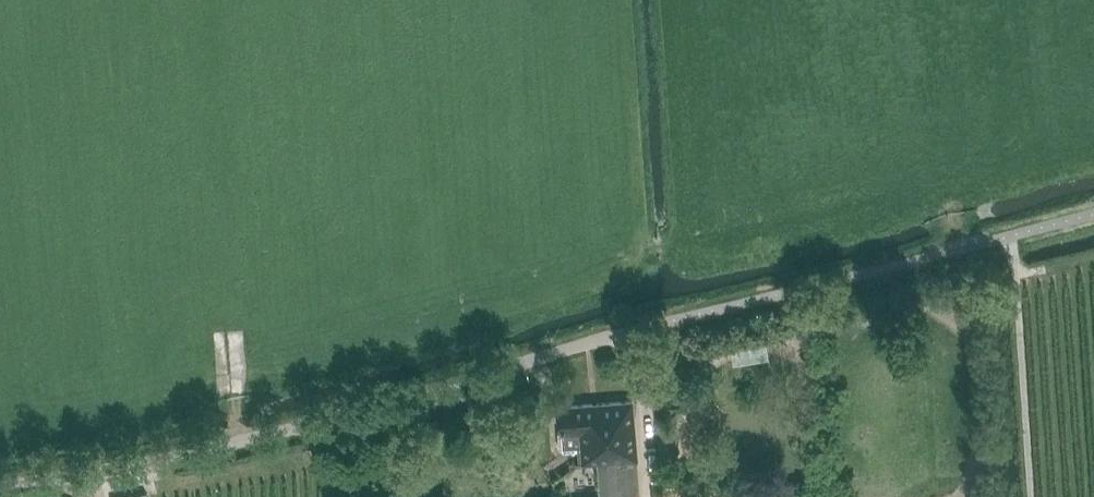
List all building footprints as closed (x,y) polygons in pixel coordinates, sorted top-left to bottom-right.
[(632,401),(560,406),(562,432),(555,433),(557,450),(562,454),(579,453),(580,463),(598,461),(601,496),(639,496),(632,401)]
